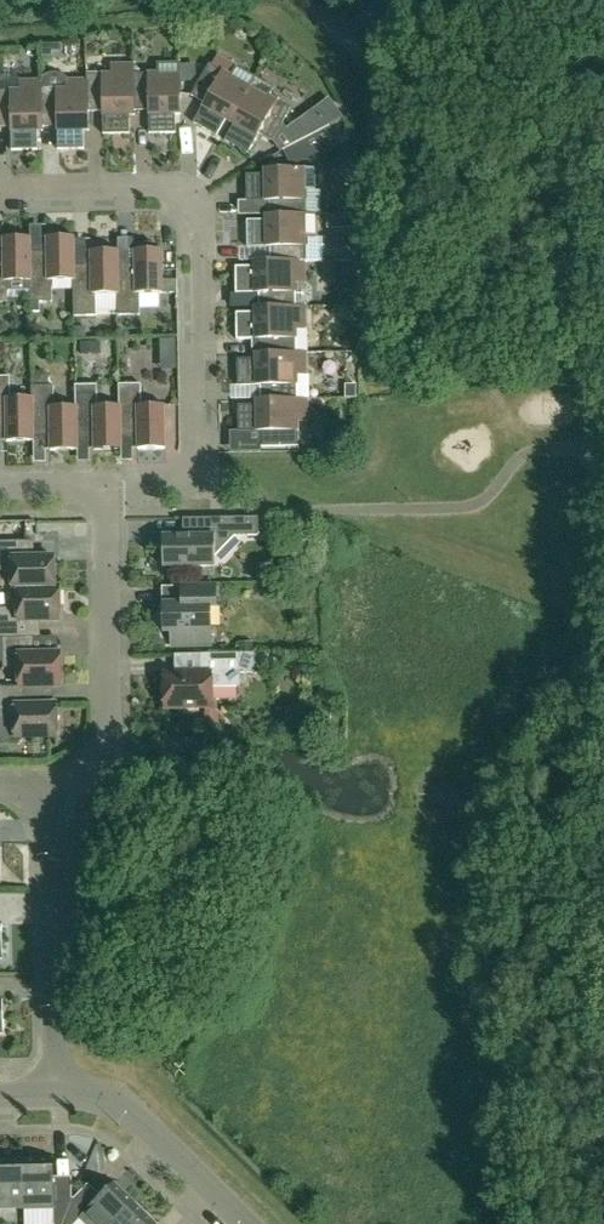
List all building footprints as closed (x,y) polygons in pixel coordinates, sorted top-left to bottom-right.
[(230,122),(255,78),(236,67),(231,76),(209,63),(191,96),(205,103),(194,123),(217,136),(226,120),(230,122)] [(134,74),(134,64),(112,65),(112,74),(87,75),(87,80),(88,80),(89,112),(103,111),(103,134),(130,134),(130,115),(135,115),(135,111),(134,74)] [(134,74),(135,111),(149,111),(149,134),(176,133),(176,114),(181,114),(180,64),(158,64),(158,74),(134,74)] [(89,130),(89,112),(88,80),(87,80),(87,75),(87,80),(67,80),(67,78),(63,75),(58,73),(51,74),(46,75),(42,77),(43,127),(57,127),(58,150),(84,149),(84,130),(89,130)] [(11,128),(12,150),(38,150),(38,131),(43,131),(43,127),(42,77),(42,81),(20,81),(20,91),(0,91),(0,128),(11,128)] [(273,142),(281,127),(291,109),(269,97),(274,89),(255,78),(230,122),(234,124),(225,141),(248,154),(259,134),(273,142)] [(246,175),(247,201),(270,201),(270,215),(316,214),(322,214),(322,191),(316,191),(316,168),(265,169),(265,174),(246,175)] [(270,247),(270,261),(305,261),(305,262),(308,262),(325,261),(325,246),(321,246),(321,238),(317,238),(316,214),(270,215),(266,215),(266,220),(247,221),(248,248),(270,247)] [(0,253),(0,303),(9,303),(9,281),(30,281),(30,302),(31,302),(30,237),(3,238),(4,253),(0,253)] [(47,252),(31,252),(30,237),(31,302),(53,302),(52,281),(74,280),(74,316),(75,316),(73,237),(47,237),(47,252)] [(119,315),(117,250),(91,251),(91,266),(75,266),(74,237),(73,237),(75,316),(97,316),(96,294),(117,294),(118,315),(119,315)] [(118,250),(117,250),(119,315),(140,315),(140,293),(177,293),(177,281),(162,281),(162,250),(135,250),(135,265),(118,265),(118,250)] [(259,293),(259,307),(306,307),(313,299),(313,290),(305,283),(305,262),(305,261),(270,261),(254,261),(254,267),(236,267),(236,294),(259,293)] [(260,353),(297,353),(297,329),(306,329),(306,307),(259,307),(255,307),(255,313),(237,313),(237,340),(259,339),(260,353)] [(260,385),(260,399),(307,399),(307,375),(306,353),(297,353),(260,353),(256,353),(256,359),(237,359),(238,386),(260,385)] [(0,377),(0,427),(6,427),(7,442),(33,441),(32,386),(32,398),(10,398),(10,377),(0,377)] [(141,384),(120,385),(121,449),(121,435),(138,434),(138,449),(165,449),(164,405),(142,406),(141,384)] [(54,386),(32,386),(33,441),(34,441),(34,436),(50,436),(51,451),(77,450),(76,385),(75,385),(76,407),(54,407),(54,386)] [(98,385),(76,385),(77,450),(78,450),(77,436),(94,435),(94,450),(121,449),(120,385),(119,385),(119,406),(98,406),(98,385)] [(262,447),(298,446),(298,421),(308,421),(307,399),(260,399),(256,399),(256,405),(238,405),(238,432),(261,432),(262,447)] [(259,517),(188,518),(188,531),(183,536),(163,536),(163,567),(215,566),(215,556),(235,536),(259,536),(259,517)] [(18,590),(18,589),(54,589),(54,588),(54,557),(27,558),(27,541),(0,541),(0,572),(13,571),(13,590),(18,590)] [(216,604),(216,586),(182,586),(182,596),(175,596),(175,604),(164,604),(164,631),(172,631),(172,646),(211,645),(210,605),(216,604)] [(18,590),(18,608),(0,608),(0,638),(2,638),(3,638),(33,637),(33,621),(60,620),(59,588),(54,588),(54,589),(18,589),(18,590)] [(61,686),(60,654),(33,654),(33,637),(3,638),(2,638),(3,668),(19,668),(20,686),(0,687),(61,686)] [(254,653),(240,654),(201,654),(201,674),(165,674),(166,708),(212,707),(211,687),(240,687),(240,673),(255,673),(254,653)] [(0,687),(0,719),(15,719),(16,738),(57,737),(56,705),(30,705),(29,687),(61,686),(0,687)] [(71,1204),(54,1204),(53,1159),(23,1160),(24,1208),(53,1208),(54,1223),(63,1223),(71,1204)] [(23,1160),(0,1160),(0,1209),(24,1208),(23,1160)] [(80,1219),(81,1220),(81,1219),(86,1223),(117,1223),(135,1205),(114,1184),(83,1216),(71,1204),(63,1223),(75,1223),(80,1219)] [(135,1205),(117,1223),(156,1223),(135,1205)]
